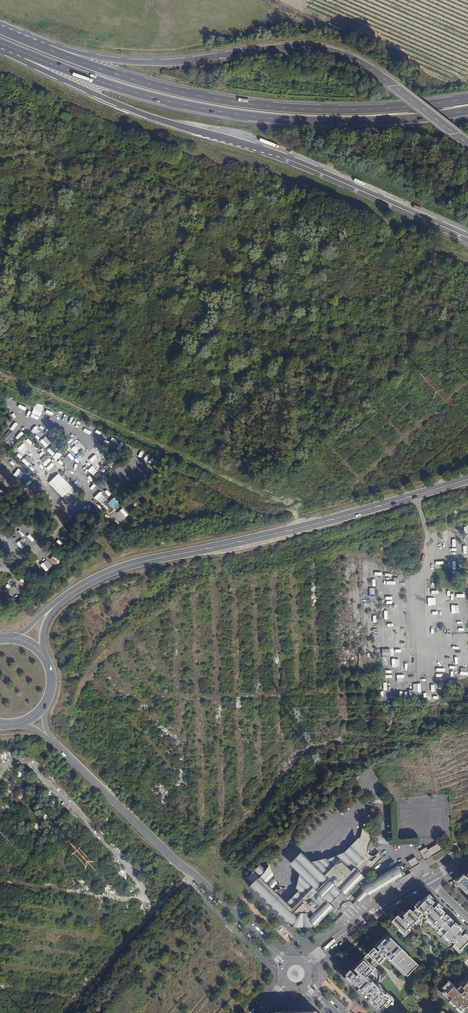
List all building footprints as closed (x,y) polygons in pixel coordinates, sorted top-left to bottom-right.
[(74,442),(68,447),(73,453),(79,448),(74,442)] [(65,456),(60,461),(64,465),(69,460),(65,456)] [(95,477),(100,472),(96,467),(91,472),(95,477)] [(61,482),(56,486),(64,493),(68,489),(61,482)] [(99,503),(108,513),(114,508),(105,498),(99,503)] [(117,507),(111,512),(120,521),(125,516),(117,507)] [(373,822),(377,806),(369,803),(365,820),(373,822)] [(253,883),(251,885),(250,887),(287,924),(292,927),(302,927),(302,926),(304,926),(304,927),(315,927),(318,925),(319,924),(334,908),(335,909),(336,909),(327,900),(327,899),(328,899),(328,898),(336,890),(337,890),(338,890),(337,889),(338,888),(347,897),(346,896),(358,883),(362,887),(361,888),(363,890),(368,895),(370,897),(395,882),(406,875),(401,866),(404,864),(403,863),(370,882),(364,876),(382,858),(379,852),(374,856),(372,856),(370,855),(368,853),(368,851),(368,849),(370,843),(371,839),(372,838),(372,835),(371,833),(371,831),(370,830),(368,827),(364,823),(363,820),(364,823),(360,837),(359,839),(358,841),(340,860),(337,857),(328,861),(325,858),(324,857),(323,857),(310,858),(304,852),(302,853),(325,875),(313,887),(291,865),(289,867),(295,872),(295,891),(295,893),(294,896),(292,898),(291,899),(290,899),(288,900),(285,900),(283,899),(281,898),(274,891),(277,885),(273,875),(269,867),(266,871),(260,865),(248,878),(253,883)] [(425,861),(443,850),(439,843),(428,849),(426,847),(419,851),(425,861)] [(302,853),(291,865),(313,887),(325,875),(302,853)] [(408,861),(412,868),(420,864),(415,857),(408,861)] [(467,875),(465,877),(463,875),(453,880),(467,894),(467,873),(467,874),(467,875)] [(354,898),(357,900),(360,903),(368,895),(363,890),(354,898)] [(392,921),(404,933),(408,929),(406,928),(408,926),(409,927),(412,924),(413,924),(419,918),(418,916),(421,913),(423,914),(423,913),(426,916),(425,916),(433,924),(434,923),(436,924),(434,925),(442,933),(443,931),(445,933),(443,934),(451,942),(452,941),(454,943),(454,944),(460,950),(467,942),(467,935),(428,895),(421,902),(420,900),(415,906),(416,908),(412,911),(410,908),(403,914),(405,916),(404,917),(403,917),(402,919),(398,915),(392,921)] [(369,953),(379,963),(385,956),(386,955),(388,957),(387,958),(395,966),(396,964),(398,966),(396,968),(404,975),(406,974),(407,975),(418,964),(388,935),(385,938),(384,937),(376,945),(369,953)] [(344,978),(350,984),(351,982),(355,986),(354,987),(364,997),(366,999),(367,998),(370,1001),(369,1002),(380,1012),(391,1002),(390,1001),(393,998),(387,992),(387,993),(379,985),(377,986),(367,976),(375,968),(364,957),(344,978)] [(449,980),(442,987),(445,991),(444,992),(450,999),(450,1000),(461,1010),(464,1012),(467,1008),(467,984),(461,992),(457,988),(455,987),(449,980)] [(462,980),(455,987),(457,988),(464,981),(462,980)] [(457,988),(461,992),(467,984),(467,981),(466,983),(464,981),(457,988)]
